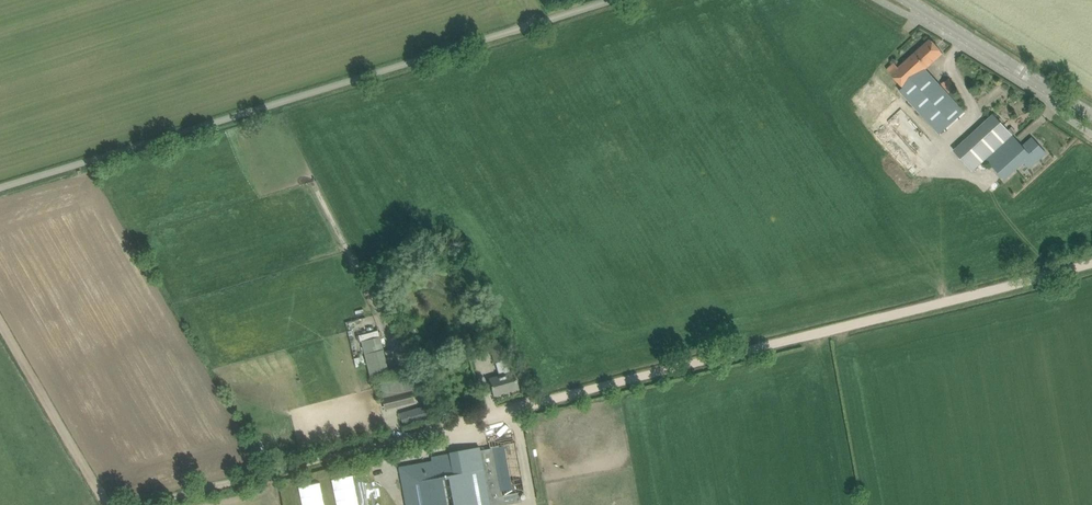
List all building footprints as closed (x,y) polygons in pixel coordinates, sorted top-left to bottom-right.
[(931,39),(922,47),(899,68),(895,63),(887,70),(892,75),(865,100),(877,113),(901,91),(940,134),(957,119),(965,112),(925,69),(943,53),(931,39)] [(943,83),(950,94),(956,90),(949,79),(943,83)] [(994,114),(986,122),(954,150),(973,171),(986,158),(1004,142),(1012,135),(994,114)] [(1004,142),(986,158),(1005,179),(1024,161),(1030,168),(1046,153),(1032,136),(1022,145),(1012,135),(1004,142)] [(378,330),(357,336),(359,342),(362,341),(367,364),(371,379),(389,375),(383,351),(378,330)] [(502,341),(492,344),(490,344),(495,363),(497,362),(508,360),(502,341)] [(489,378),(491,386),(494,396),(519,389),(514,371),(489,378)] [(406,375),(378,382),(382,399),(412,391),(409,380),(407,380),(406,375)] [(412,391),(382,399),(385,409),(396,406),(395,403),(414,398),(412,391)] [(429,405),(405,411),(408,422),(432,416),(429,405)] [(480,452),(479,447),(449,453),(451,463),(405,471),(411,504),(500,504),(521,501),(519,491),(524,490),(514,436),(489,440),(491,450),(480,452)]
